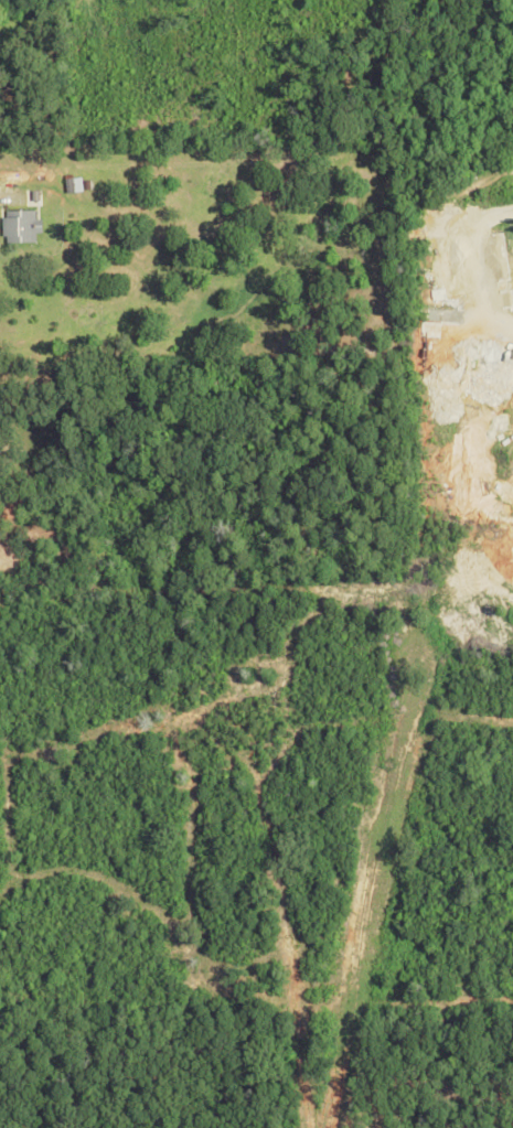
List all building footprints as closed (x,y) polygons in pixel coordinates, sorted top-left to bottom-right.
[(33,210),(1,211),(2,243),(34,242),(33,233),(40,232),(40,218),(33,218),(33,210)]
